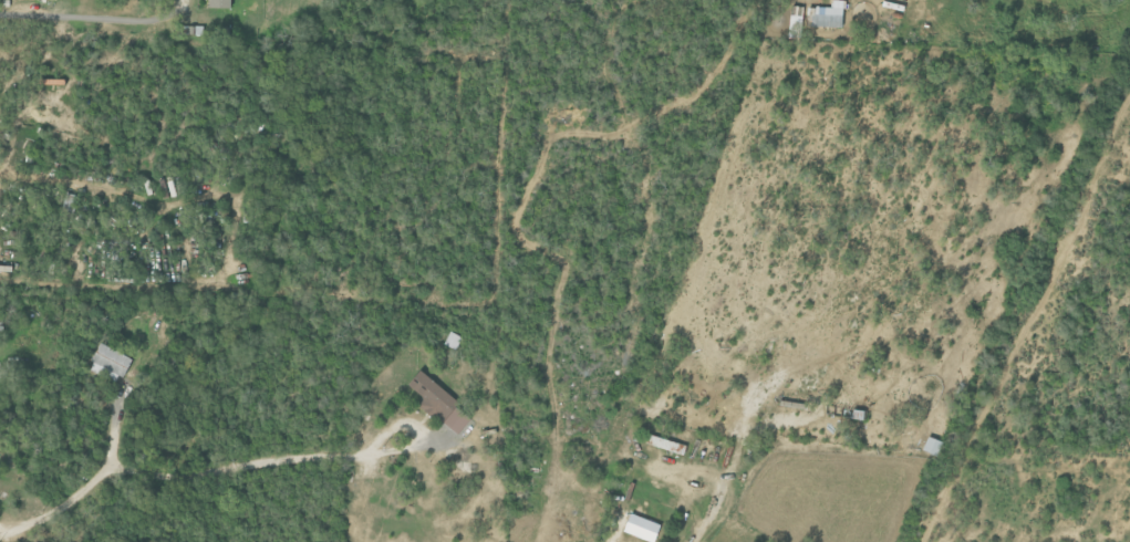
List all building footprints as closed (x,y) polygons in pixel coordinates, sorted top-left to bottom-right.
[(207,8),(228,8),(228,0),(207,0),(207,8)] [(811,26),(840,27),(841,0),(837,0),(830,0),(830,7),(812,7),(811,26)] [(169,195),(163,179),(157,181),(163,197),(169,195)] [(455,350),(462,337),(451,331),(444,344),(455,350)] [(131,357),(100,343),(87,370),(118,384),(131,357)] [(405,385),(420,397),(414,404),(455,436),(468,419),(453,407),(458,402),(418,370),(405,385)] [(920,450),(936,457),(942,443),(926,436),(920,450)] [(653,541),(658,523),(626,514),(621,533),(653,541)]
